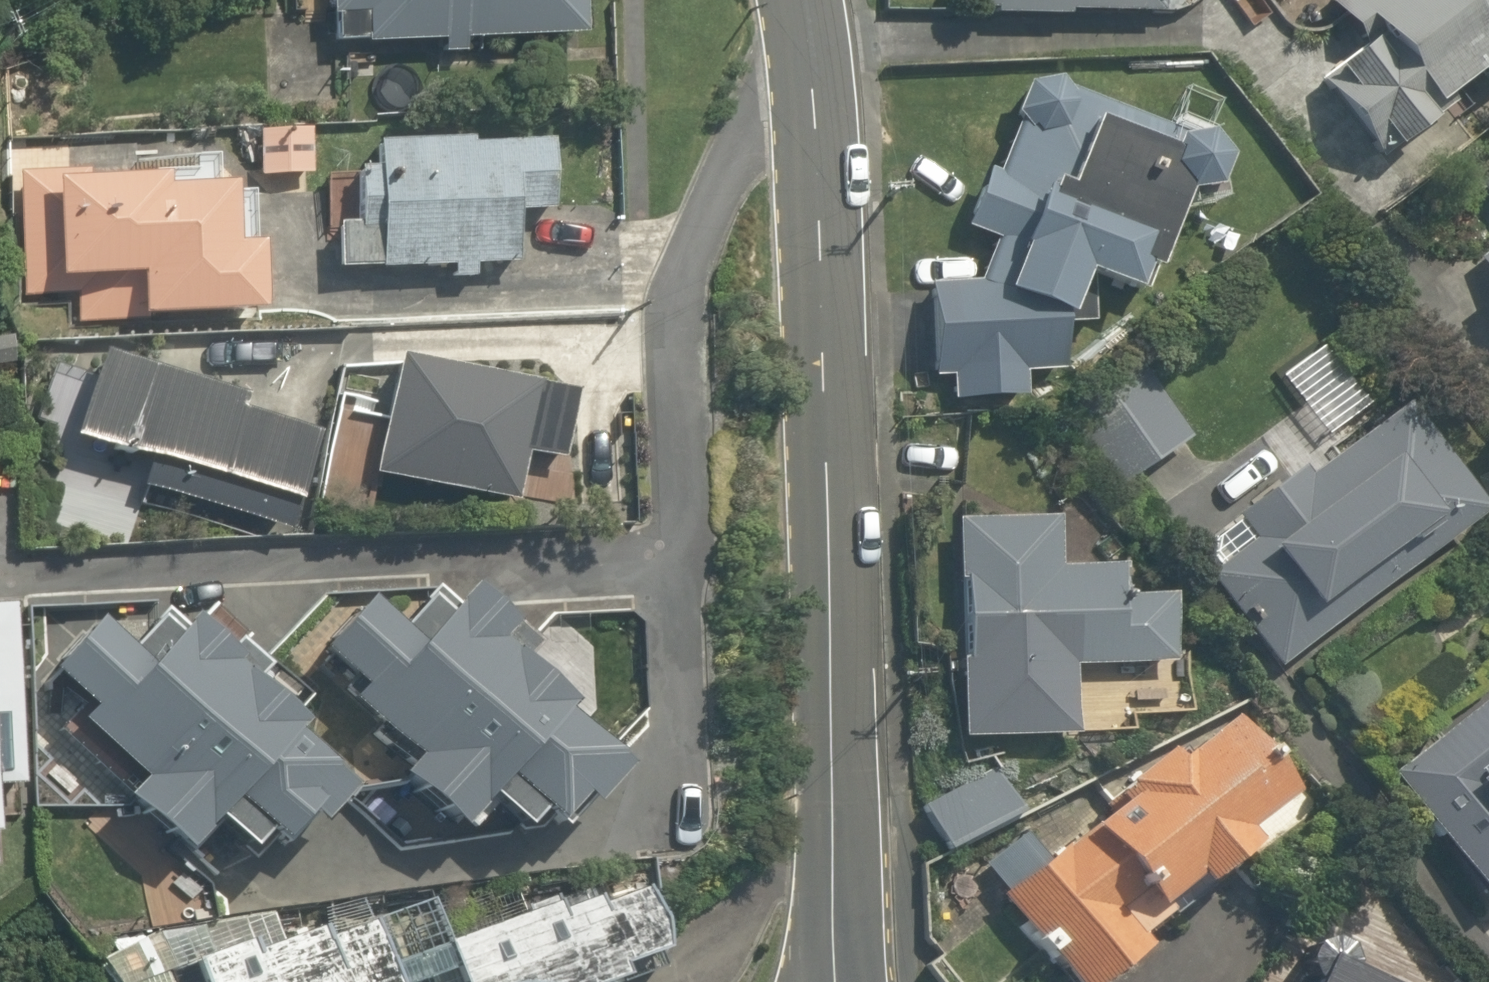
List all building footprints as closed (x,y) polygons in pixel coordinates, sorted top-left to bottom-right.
[(576,36),(577,0),(330,0),(329,33),(439,34),(439,49),(463,49),(464,35),(576,36)] [(971,20),(1156,25),(1157,0),(972,0),(971,20)] [(1488,90),(1488,0),(1318,0),(1316,1),(1356,59),(1309,91),(1365,174),(1425,134),(1417,122),(1472,85),(1480,97),(1488,90)] [(1188,160),(1186,159),(1023,95),(966,240),(1009,257),(997,289),(918,290),(919,382),(948,382),(948,410),(1017,409),(1017,381),(1054,381),(1054,332),(1056,333),(1073,290),(1126,311),(1138,281),(1152,286),(1172,235),(1158,229),(1162,219),(1167,207),(1169,207),(1171,208),(1174,208),(1176,208),(1178,208),(1180,207),(1182,207),(1184,206),(1187,205),(1188,204),(1190,203),(1192,202),(1194,200),(1195,198),(1196,197),(1198,195),(1198,193),(1199,191),(1200,189),(1200,186),(1201,184),(1201,182),(1201,180),(1200,177),(1200,175),(1199,173),(1198,171),(1197,169),(1196,167),(1195,166),(1193,164),(1192,162),(1190,161),(1188,160)] [(547,133),(365,137),(367,218),(337,219),(339,266),(450,263),(450,281),(472,281),(471,260),(512,259),(511,212),(550,211),(547,133)] [(73,297),(73,328),(134,327),(134,312),(239,311),(238,171),(17,173),(18,298),(73,297)] [(1481,196),(1488,207),(1488,190),(1481,196)] [(1471,263),(1488,288),(1488,250),(1471,263)] [(534,369),(395,349),(377,474),(516,494),(534,369)] [(1180,450),(1129,374),(1074,411),(1124,487),(1180,450)] [(1253,553),(1204,591),(1272,679),(1477,520),(1399,419),(1292,502),(1282,490),(1234,528),(1253,553)] [(1066,671),(1158,669),(1156,605),(1112,606),(1112,577),(1048,578),(1047,534),(962,536),(965,673),(1042,671),(1043,688),(1066,687),(1066,671)] [(519,632),(470,588),(457,603),(439,586),(404,625),(374,598),(326,652),(359,682),(349,693),(412,749),(396,767),(463,827),(489,798),(512,819),(526,804),(548,823),(617,746),(506,646),(519,632)] [(22,782),(15,604),(0,604),(0,783),(22,782)] [(314,819),(355,775),(176,609),(133,655),(101,625),(58,671),(96,706),(85,717),(138,766),(118,787),(182,846),(212,814),(247,847),(266,826),(278,838),(304,810),(314,819)] [(1388,781),(1484,916),(1488,912),(1488,709),(1388,781)] [(1188,909),(1249,864),(1237,847),(1279,815),(1220,737),(994,906),(1051,981),(1116,981),(1144,961),(1126,938),(1180,898),(1188,909)] [(924,807),(943,854),(1013,825),(994,778),(924,807)] [(455,981),(521,981),(542,976),(543,981),(575,981),(619,969),(614,955),(651,944),(633,881),(442,937),(455,981)] [(365,909),(190,964),(195,981),(388,981),(365,909)] [(1316,971),(1310,981),(1338,981),(1316,971)]
